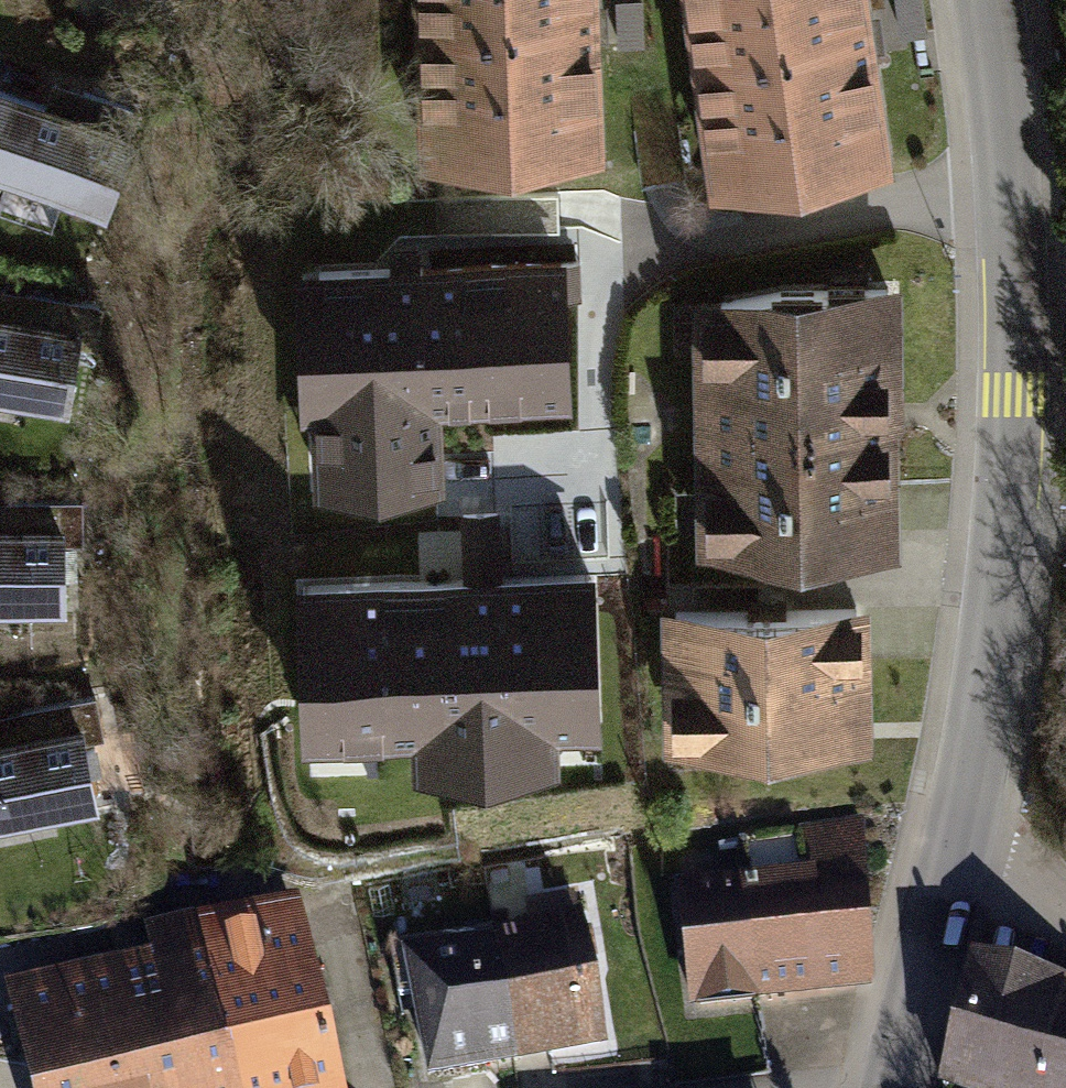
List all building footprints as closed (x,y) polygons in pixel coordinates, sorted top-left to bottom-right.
[(418,160),(607,152),(602,32),(601,0),(412,0),(418,160)] [(618,45),(644,45),(644,0),(618,0),(618,45)] [(712,193),(898,167),(875,0),(685,0),(712,193)] [(902,36),(927,33),(923,0),(897,0),(902,36)] [(8,96),(0,120),(0,182),(124,223),(151,144),(8,96)] [(576,407),(571,254),(297,264),(303,412),(311,412),(314,490),(446,486),(444,411),(576,407)] [(903,546),(895,283),(691,288),(698,551),(903,546)] [(0,314),(0,403),(86,413),(97,326),(0,314)] [(462,514),(465,571),(503,570),(500,512),(462,514)] [(0,528),(0,624),(86,621),(83,526),(0,528)] [(465,571),(300,578),(307,744),(411,739),(412,776),(560,770),(559,740),(604,738),(597,566),(503,570),(465,571)] [(767,601),(663,603),(666,748),(879,744),(876,599),(767,601)] [(101,805),(84,718),(0,734),(0,824),(101,805)] [(810,876),(682,893),(698,1014),(781,1003),(882,989),(859,820),(803,828),(810,876)] [(298,902),(188,924),(143,932),(151,963),(72,982),(4,998),(26,1087),(343,1087),(322,1002),(298,902)] [(494,946),(404,963),(428,1085),(609,1054),(590,954),(584,920),(493,939),(494,946)] [(975,964),(946,1087),(1065,1087),(1065,985),(975,964)]
